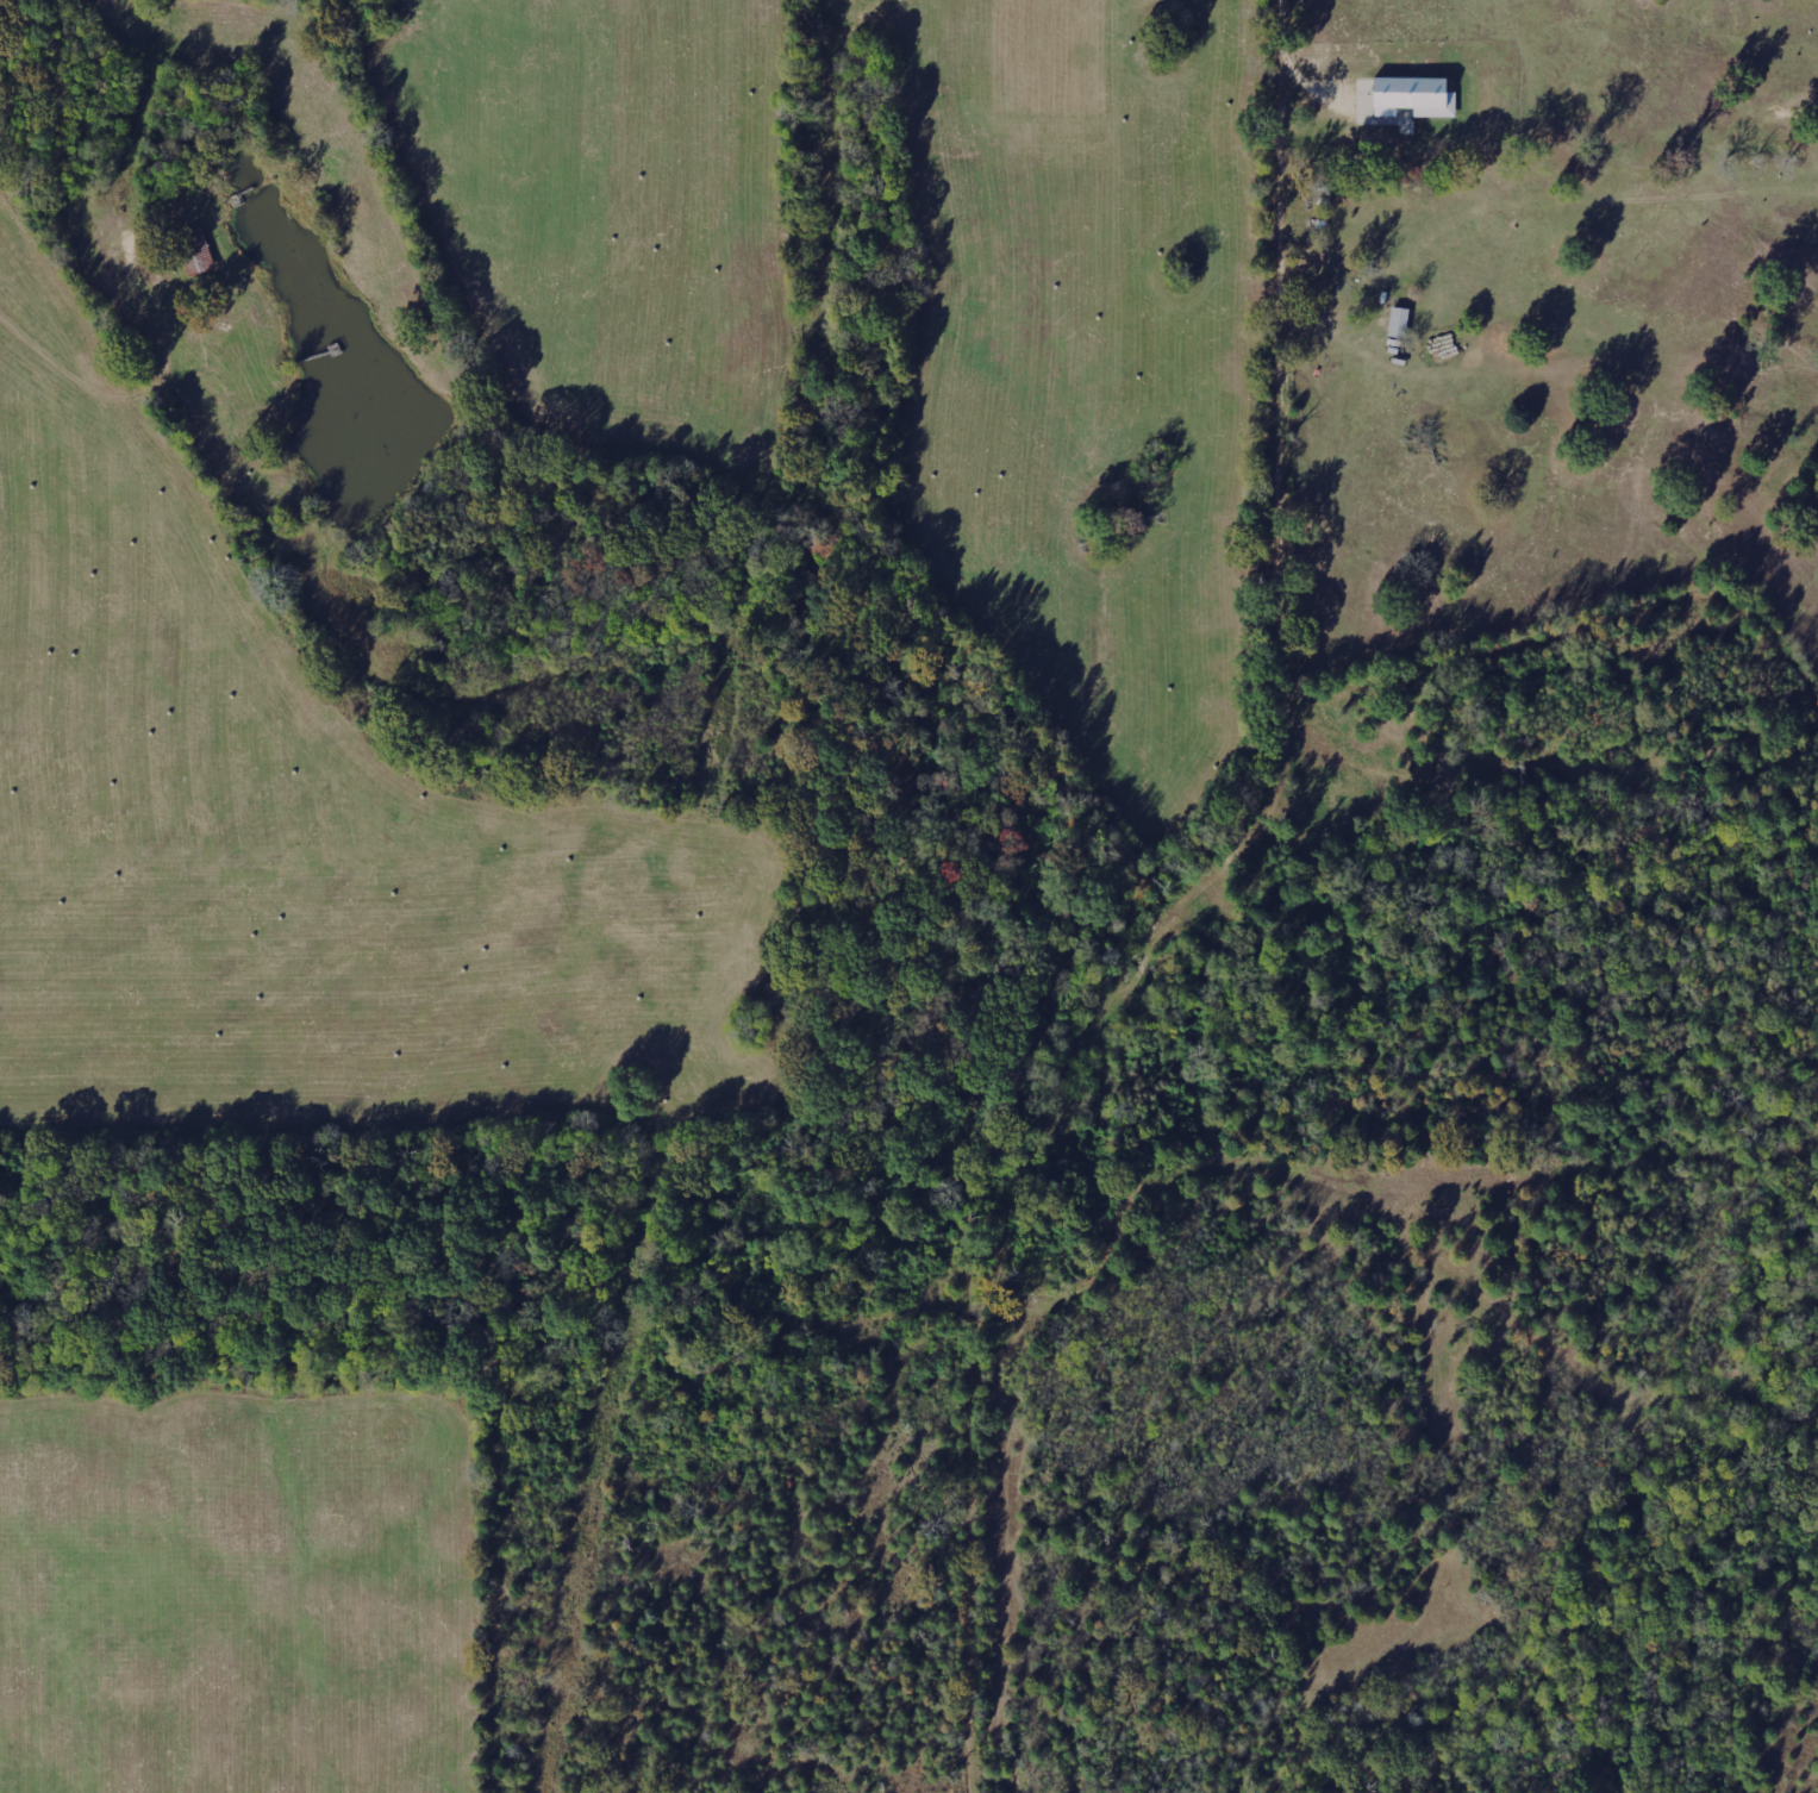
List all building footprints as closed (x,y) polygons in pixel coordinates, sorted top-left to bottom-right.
[(1419,117),(1459,118),(1460,79),(1382,79),(1382,117),(1402,117),(1402,109),(1419,109),(1419,117)] [(1393,336),(1411,338),(1414,310),(1397,308),(1393,336)]
